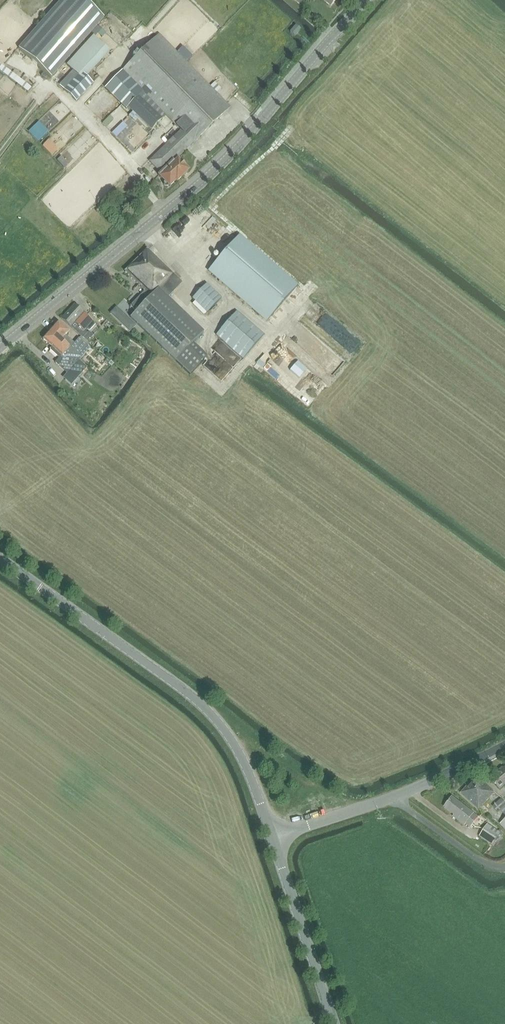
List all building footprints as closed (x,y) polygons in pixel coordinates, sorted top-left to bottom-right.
[(52,78),(104,18),(84,0),(61,0),(18,49),(52,78)] [(295,37),(300,31),(295,26),(290,33),(295,37)] [(164,186),(165,186),(166,186),(167,186),(168,186),(170,187),(176,181),(177,182),(188,171),(177,160),(193,143),(194,142),(230,107),(159,34),(122,71),(123,72),(115,80),(105,90),(125,109),(128,107),(151,129),(163,118),(165,116),(167,118),(175,126),(180,130),(173,137),(149,161),(156,169),(160,174),(158,175),(164,181),(163,182),(163,183),(163,184),(163,185),(164,186)] [(67,65),(78,75),(64,90),(76,101),(93,83),(87,77),(110,51),(93,36),(67,65)] [(217,235),(222,224),(217,221),(211,232),(217,235)] [(268,321),(297,287),(238,237),(209,270),(268,321)] [(182,283),(147,249),(125,271),(145,291),(130,306),(136,312),(130,317),(190,375),(204,360),(190,346),(204,332),(168,298),(182,283)] [(192,298),(207,313),(221,298),(207,284),(192,298)] [(87,333),(86,332),(87,330),(90,331),(95,325),(94,322),(75,304),(61,319),(71,328),(83,338),(87,333)] [(110,313),(130,332),(136,325),(116,307),(110,313)] [(264,335),(236,311),(216,335),(244,358),(264,335)] [(50,332),(81,359),(90,349),(79,338),(74,343),(66,336),(69,332),(58,323),(50,332)] [(79,361),(81,359),(50,332),(43,340),(52,347),(50,349),(51,351),(59,358),(55,363),(67,374),(63,378),(64,379),(71,385),(86,368),(79,361)] [(297,368),(300,365),(291,356),(288,359),(297,368)] [(268,376),(274,366),(268,363),(266,366),(259,362),(255,368),(268,376)] [(307,365),(302,370),(309,377),(315,372),(307,365)] [(303,388),(307,384),(301,378),(297,381),(303,388)] [(299,389),(294,397),(304,402),(308,395),(299,389)] [(504,768),(502,768),(498,771),(498,773),(499,773),(491,780),(500,790),(504,787),(504,768)] [(479,810),(494,792),(476,776),(460,794),(479,810)] [(444,808),(446,810),(454,815),(453,817),(464,826),(465,825),(470,828),(479,817),(452,796),(444,808)] [(502,798),(493,807),(497,812),(500,810),(504,815),(504,801),(502,798)] [(501,833),(488,824),(480,836),(493,845),(501,833)]
